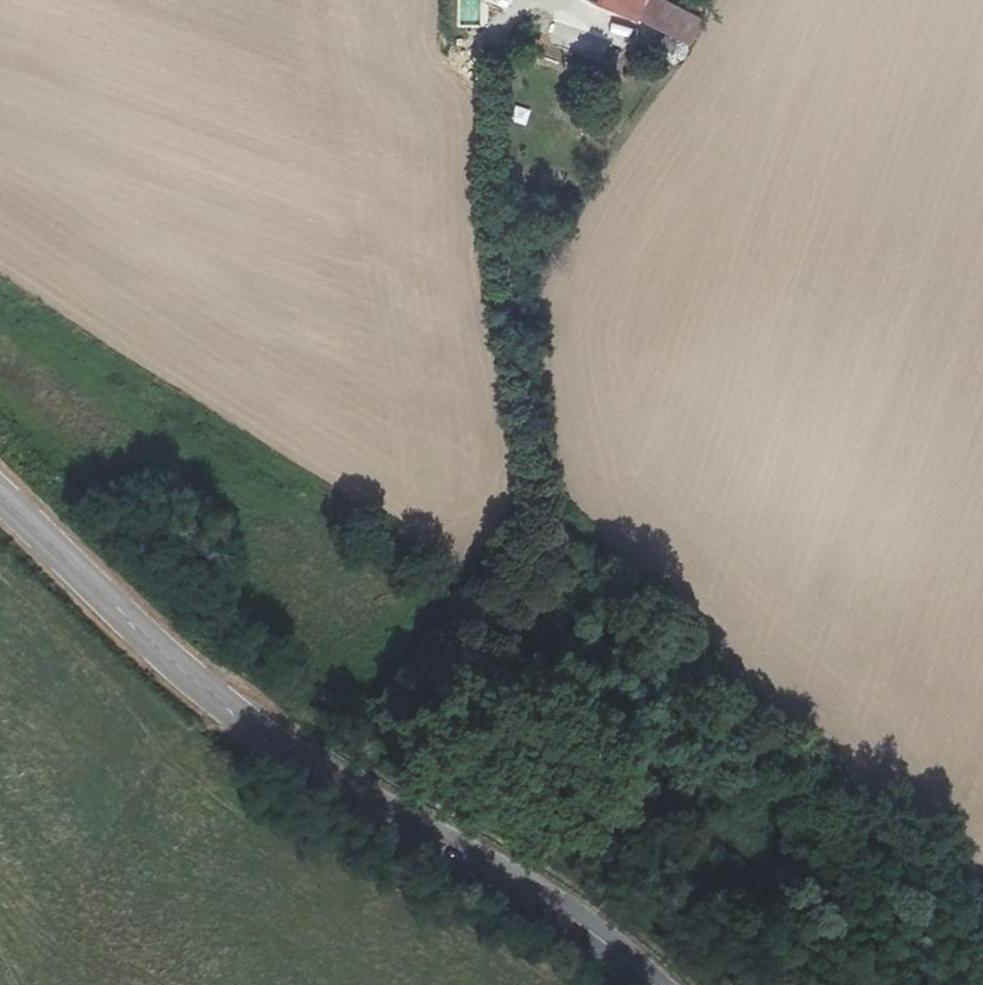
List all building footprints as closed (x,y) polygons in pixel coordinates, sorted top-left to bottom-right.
[(633,12),(688,39),(709,4),(701,0),(679,0),(677,3),(672,0),(610,0),(633,12)]
